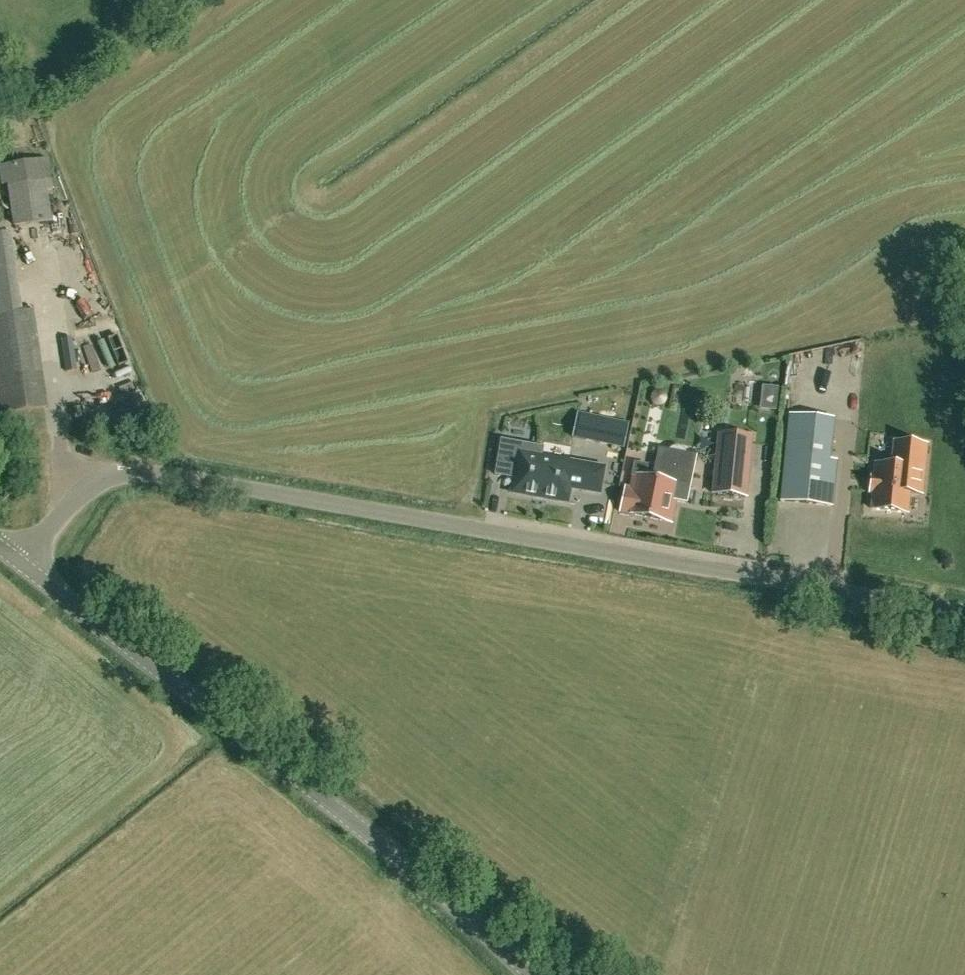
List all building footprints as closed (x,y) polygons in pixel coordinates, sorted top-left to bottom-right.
[(26,62),(16,71),(28,84),(38,75),(26,62)] [(48,158),(0,164),(0,167),(2,183),(9,182),(15,224),(50,219),(46,190),(52,189),(48,158)] [(10,233),(0,234),(0,413),(48,406),(34,310),(21,312),(10,233)] [(67,371),(77,370),(73,337),(62,338),(67,371)] [(777,385),(761,384),(760,395),(775,397),(777,385)] [(613,443),(618,420),(578,411),(573,435),(613,443)] [(745,496),(751,436),(719,433),(713,493),(745,496)] [(599,492),(604,468),(574,462),(542,457),(544,447),(501,439),(495,474),(497,474),(498,470),(508,471),(507,476),(515,477),(513,490),(512,490),(512,492),(514,493),(514,492),(535,496),(545,498),(565,501),(565,502),(568,502),(568,500),(570,487),(599,492)] [(787,441),(781,499),(832,504),(836,461),(827,460),(828,445),(787,441)] [(921,492),(923,473),(926,444),(896,441),(893,465),(876,463),(872,509),(907,512),(909,491),(921,492)] [(652,477),(648,477),(646,476),(649,464),(635,462),(632,474),(635,475),(632,489),(625,487),(620,511),(632,514),(648,517),(670,522),(678,485),(690,487),(697,454),(687,453),(686,451),(686,450),(685,449),(683,448),(682,447),(680,446),(679,446),(677,445),(675,446),(674,446),(672,446),(671,447),(670,448),(669,449),(658,447),(652,477)]
